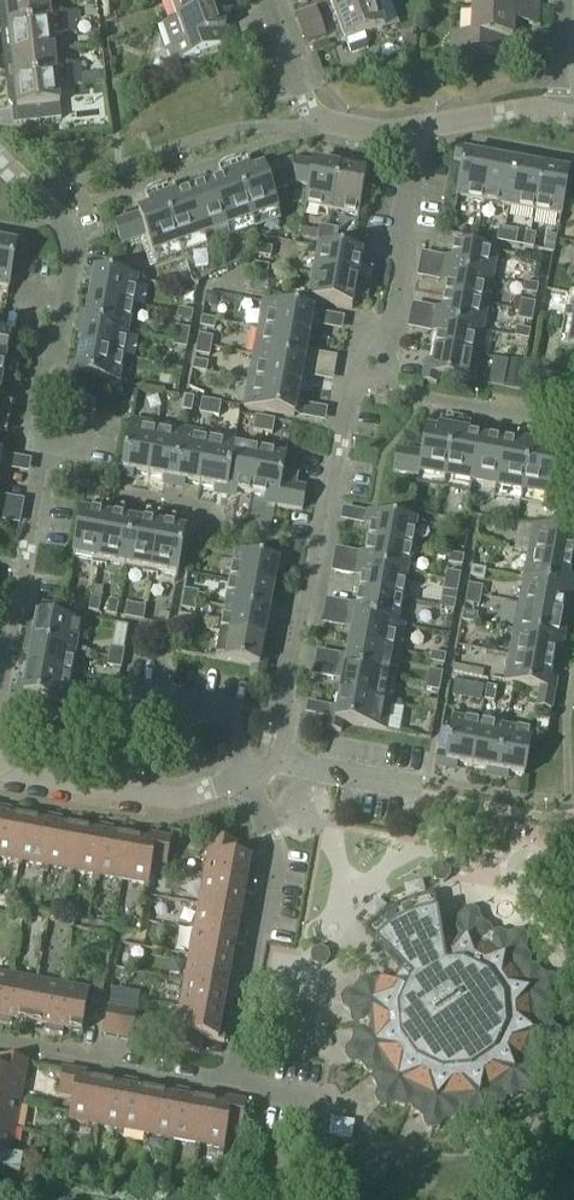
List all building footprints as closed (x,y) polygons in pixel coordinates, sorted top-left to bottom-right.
[(243,8),(240,0),(234,0),(177,20),(163,25),(172,49),(170,50),(175,65),(231,45),(220,16),(243,8)] [(177,20),(234,0),(170,0),(177,20)] [(374,0),(329,0),(336,19),(376,4),(374,0)] [(515,3),(515,0),(473,0),(473,12),(539,15),(540,4),(515,3)] [(75,14),(50,17),(49,1),(1,7),(2,14),(0,16),(0,25),(1,33),(76,25),(75,14)] [(347,44),(352,57),(367,52),(362,38),(385,30),(376,4),(336,19),(345,44),(347,44)] [(471,37),(455,36),(454,54),(499,57),(499,50),(504,51),(505,41),(513,41),(514,25),(539,26),(539,15),(473,12),(471,37)] [(54,53),(53,38),(77,35),(76,25),(1,33),(3,49),(6,51),(7,58),(54,53)] [(416,39),(405,38),(404,55),(415,55),(416,39)] [(56,69),(54,53),(7,58),(8,66),(5,69),(7,85),(82,76),(81,66),(56,69)] [(104,74),(82,76),(83,87),(105,84),(104,74)] [(17,107),(18,111),(44,108),(60,106),(58,90),(83,87),(82,76),(7,85),(8,100),(16,107),(17,107)] [(60,106),(44,108),(46,123),(62,121),(60,106)] [(466,157),(467,150),(456,148),(454,162),(463,164),(457,199),(483,204),(491,161),(476,159),(466,157)] [(483,204),(509,209),(517,166),(507,164),(491,161),(483,204)] [(252,222),(278,213),(271,193),(296,185),(293,162),(263,172),(252,176),(247,162),(243,163),(242,163),(241,164),(240,164),(233,167),(252,222)] [(311,188),(307,208),(332,213),(340,170),(293,162),(296,185),(311,188)] [(543,171),(517,166),(509,209),(535,214),(543,171)] [(218,172),(224,186),(213,190),(228,231),(252,222),(233,167),(226,169),(225,169),(223,170),(222,170),(218,172)] [(332,213),(359,218),(367,175),(340,170),(332,213)] [(535,214),(561,219),(567,189),(569,176),(558,174),(543,171),(535,214)] [(189,198),(179,202),(173,188),(169,189),(168,189),(167,190),(166,190),(159,193),(179,248),(203,240),(189,198)] [(203,240),(228,231),(213,190),(189,198),(203,240)] [(122,246),(146,237),(153,257),(179,248),(159,193),(152,195),(151,195),(150,196),(149,196),(145,198),(150,212),(114,225),(122,246)] [(320,228),(317,242),(327,244),(329,230),(320,228)] [(336,245),(339,231),(329,230),(327,244),(336,245)] [(500,230),(497,243),(507,245),(509,231),(505,230),(500,230)] [(518,233),(509,231),(507,245),(516,247),(518,233)] [(527,235),(524,248),(534,250),(536,236),(531,235),(527,235)] [(16,248),(6,246),(0,245),(0,289),(9,291),(16,255),(18,256),(25,257),(28,243),(17,241),(16,248)] [(493,281),(498,254),(455,246),(453,259),(450,273),(493,281)] [(259,248),(257,257),(271,260),(272,250),(259,248)] [(374,272),(360,270),(362,258),(319,250),(314,276),(314,277),(371,287),(374,272)] [(253,275),(267,278),(269,268),(255,266),(253,275)] [(133,308),(138,281),(116,277),(95,273),(93,283),(90,300),(133,308)] [(448,285),(445,298),(488,306),(493,281),(450,273),(448,285)] [(355,299),(368,302),(371,287),(314,277),(309,303),(346,310),(352,311),(355,299)] [(525,284),(525,286),(523,294),(537,297),(539,287),(525,284)] [(484,332),(488,306),(445,298),(443,312),(441,324),(484,332)] [(128,333),(133,308),(90,300),(87,315),(86,325),(128,333)] [(536,305),(522,302),(520,312),(534,314),(536,305)] [(269,317),(261,316),(259,331),(309,340),(312,326),(314,314),(271,306),(269,317)] [(193,313),(179,311),(179,316),(178,320),(192,323),(193,313)] [(518,321),(532,324),(534,314),(520,312),(518,321)] [(216,321),(202,319),(201,329),(215,331),(216,323),(216,321)] [(438,336),(436,349),(479,357),(484,332),(441,324),(438,336)] [(569,350),(564,376),(573,378),(573,324),(569,350)] [(81,351),(124,359),(128,333),(86,325),(84,336),(81,351)] [(190,331),(176,329),(174,338),(188,341),(190,331)] [(515,338),(515,339),(529,342),(531,332),(517,329),(515,338)] [(259,331),(256,346),(263,347),(261,357),(304,365),(306,354),(309,340),(259,331)] [(213,339),(199,337),(197,346),(211,349),(213,339)] [(22,355),(8,352),(10,340),(0,338),(0,366),(19,369),(22,355)] [(173,348),(187,350),(188,341),(174,338),(174,342),(173,348)] [(196,356),(210,358),(211,349),(197,346),(196,356)] [(422,384),(436,387),(438,377),(474,384),(479,357),(436,349),(433,366),(431,375),(424,373),(422,384)] [(76,376),(69,375),(67,386),(78,388),(82,389),(84,379),(119,386),(127,387),(128,380),(120,379),(124,359),(81,351),(78,367),(76,376)] [(261,358),(259,368),(252,367),(249,382),(299,391),(302,379),(304,365),(261,357),(261,358)] [(207,374),(208,365),(194,363),(193,372),(203,374),(207,374)] [(1,392),(3,381),(16,384),(19,369),(0,366),(0,392),(1,392)] [(246,397),(253,399),(252,410),(294,418),(297,404),(299,391),(249,382),(246,397)] [(185,398),(182,412),(187,413),(192,414),(194,400),(185,398)] [(200,415),(209,417),(212,403),(203,401),(200,415)] [(213,418),(219,419),(221,405),(212,403),(209,417),(213,418)] [(10,421),(12,406),(0,404),(0,419),(10,421)] [(256,418),(254,432),(263,434),(265,420),(256,418)] [(7,435),(10,421),(0,419),(0,434),(7,435)] [(272,436),(275,422),(265,420),(263,434),(272,436)] [(441,421),(438,437),(426,434),(423,455),(397,450),(393,472),(418,477),(446,482),(456,424),(449,423),(448,422),(447,422),(445,422),(441,421)] [(142,432),(130,430),(124,465),(114,464),(114,467),(112,478),(123,480),(124,473),(134,474),(149,477),(158,427),(143,424),(142,432)] [(468,442),(471,427),(467,426),(466,426),(464,425),(463,425),(456,424),(446,482),(471,487),(479,444),(468,442)] [(172,437),(173,430),(158,427),(149,477),(165,480),(175,482),(183,439),(172,437)] [(193,441),(183,439),(175,482),(185,484),(200,486),(209,436),(194,434),(193,441)] [(200,486),(216,489),(226,491),(234,448),(223,446),(224,439),(209,436),(200,486)] [(518,436),(515,451),(504,449),(497,491),(522,496),(533,438),(526,437),(525,437),(523,437),(522,437),(518,436)] [(548,441),(544,440),(543,440),(541,440),(540,440),(533,438),(522,496),(549,501),(553,480),(573,484),(573,461),(557,458),(545,456),(548,441)] [(479,444),(471,487),(497,491),(504,449),(479,444)] [(226,491),(237,493),(252,496),(260,449),(253,448),(252,451),(234,448),(226,491)] [(278,500),(277,508),(303,512),(306,491),(298,489),(298,487),(300,477),(297,477),(283,475),(286,458),(267,454),(267,451),(260,449),(252,496),(267,498),(278,500)] [(93,518),(81,516),(75,550),(73,559),(93,562),(92,565),(99,567),(110,507),(96,504),(93,518)] [(125,509),(110,507),(99,567),(106,568),(107,565),(125,568),(133,525),(122,523),(125,509)] [(162,516),(147,513),(144,527),(133,525),(125,568),(144,571),(143,575),(151,576),(162,516)] [(415,551),(416,543),(413,543),(417,523),(374,515),(369,542),(415,551)] [(186,535),(174,533),(176,519),(162,516),(151,576),(158,577),(158,574),(178,578),(186,535)] [(571,525),(570,535),(534,528),(529,555),(572,562),(573,551),(573,525),(571,525)] [(407,576),(410,557),(414,558),(415,551),(369,542),(364,568),(407,576)] [(285,567),(287,556),(273,554),(271,563),(235,557),(231,583),(274,591),(276,575),(278,566),(285,567)] [(464,558),(450,555),(450,557),(449,565),(463,568),(464,558)] [(524,580),(567,588),(572,562),(529,555),(524,580)] [(406,602),(407,595),(404,594),(407,576),(364,568),(359,594),(406,602)] [(486,571),(472,569),(470,578),(484,581),(486,573),(486,571)] [(461,576),(447,573),(445,583),(459,585),(461,576)] [(520,606),(562,614),(567,588),(524,580),(520,606)] [(271,606),(274,591),(231,583),(226,609),(269,617),(271,606)] [(444,592),(458,595),(459,585),(445,583),(444,592)] [(483,589),(469,587),(467,596),(481,599),(483,589)] [(183,601),(197,604),(199,594),(185,592),(183,601)] [(398,627),(401,608),(404,609),(406,602),(359,594),(355,619),(398,627)] [(465,605),(479,608),(481,599),(467,596),(465,605)] [(99,615),(101,601),(92,599),(89,613),(90,613),(99,615)] [(440,610),(454,612),(456,603),(442,600),(441,608),(440,610)] [(182,611),(196,613),(197,604),(183,601),(182,611)] [(110,602),(107,616),(117,618),(119,604),(110,602)] [(127,605),(125,619),(134,621),(137,607),(127,605)] [(558,639),(562,614),(520,606),(517,622),(515,631),(558,639)] [(144,622),(146,609),(145,609),(137,607),(134,621),(140,622),(144,623),(144,622)] [(226,609),(224,622),(221,635),(264,642),(267,627),(268,622),(269,617),(226,609)] [(478,616),(464,614),(462,622),(462,623),(476,626),(476,624),(477,622),(478,616)] [(73,616),(71,624),(81,626),(87,627),(89,620),(89,619),(73,616)] [(38,618),(37,622),(35,635),(33,645),(76,652),(81,626),(71,624),(62,622),(38,618)] [(355,619),(350,645),(400,654),(405,628),(398,627),(355,619)] [(510,657),(553,665),(558,639),(515,631),(510,657)] [(252,668),(251,677),(265,680),(267,669),(260,668),(261,658),(264,642),(221,635),(217,660),(217,661),(252,668)] [(31,655),(28,670),(71,678),(76,652),(33,645),(31,655)] [(350,645),(345,671),(395,680),(400,654),(350,645)] [(125,652),(111,649),(109,659),(123,661),(125,652)] [(446,657),(432,654),(431,660),(431,664),(445,666),(446,657)] [(510,657),(505,684),(541,690),(538,709),(552,712),(555,692),(548,690),(553,665),(510,657)] [(107,669),(120,671),(121,671),(123,661),(109,659),(107,669)] [(31,698),(66,705),(71,678),(28,670),(25,686),(24,696),(17,694),(15,705),(22,706),(29,708),(31,698)] [(345,671),(341,696),(391,705),(395,680),(345,671)] [(443,675),(429,672),(427,681),(441,684),(443,675)] [(426,691),(440,693),(441,684),(427,681),(427,685),(426,691)] [(455,685),(452,700),(462,701),(464,686),(455,685)] [(494,703),(497,690),(487,688),(485,702),(494,703)] [(341,696),(336,722),(329,720),(327,731),(341,734),(343,724),(386,732),(391,705),(341,696)] [(473,714),(456,710),(447,757),(438,755),(435,769),(446,771),(447,764),(472,769),(480,726),(471,724),(473,714)] [(548,735),(550,723),(538,720),(536,732),(548,735)] [(506,731),(480,726),(472,769),(498,774),(506,731)] [(533,736),(506,731),(498,774),(525,779),(533,736)] [(0,827),(0,861),(20,864),(28,821),(11,818),(12,811),(3,810),(0,827)] [(28,821),(20,864),(42,868),(41,874),(44,875),(54,819),(46,818),(45,824),(28,821)] [(71,874),(79,831),(62,827),(63,821),(54,819),(44,875),(48,875),(49,869),(71,874)] [(96,884),(106,829),(97,827),(96,834),(79,831),(71,874),(93,878),(92,883),(96,884)] [(106,829),(96,884),(99,885),(100,879),(122,883),(130,840),(113,837),(114,830),(106,829)] [(167,868),(172,841),(148,836),(147,843),(130,840),(122,883),(145,887),(144,893),(148,893),(153,865),(167,868)] [(204,877),(198,876),(198,880),(253,890),(255,881),(248,880),(251,862),(235,859),(238,845),(221,842),(211,840),(204,877)] [(450,879),(450,871),(444,866),(436,866),(431,872),(432,880),(438,885),(445,884),(450,879)] [(203,884),(199,906),(242,914),(245,897),(251,898),(253,890),(198,880),(197,883),(203,884)] [(239,931),(242,914),(199,906),(195,929),(189,927),(188,931),(244,941),(245,932),(239,931)] [(345,993),(340,1000),(342,1008),(348,1012),(351,1016),(352,1024),(356,1028),(353,1033),(353,1042),(351,1045),(346,1050),(345,1059),(351,1065),(358,1065),(362,1067),(367,1073),(373,1075),(372,1081),(376,1086),(377,1087),(377,1092),(375,1099),(379,1107),(386,1109),(393,1106),(397,1105),(399,1106),(405,1109),(411,1107),(413,1112),(418,1115),(421,1116),(423,1120),(424,1128),(431,1132),(440,1130),(444,1124),(448,1121),(450,1120),(455,1120),(459,1116),(465,1120),(471,1119),(472,1119),(476,1121),(482,1127),(490,1127),(496,1122),(496,1114),(498,1110),(500,1109),(505,1106),(506,1099),(512,1100),(517,1097),(519,1095),(523,1096),(531,1098),(538,1094),(541,1086),(537,1079),(537,1075),(538,1072),(540,1067),(539,1061),(544,1059),(547,1053),(548,1051),(551,1049),(558,1048),(563,1041),(561,1032),(555,1029),(552,1025),(552,1023),(552,1016),(548,1012),(551,1007),(551,1000),(553,995),(558,990),(558,982),(553,976),(545,975),(541,973),(536,967),(530,965),(532,959),(528,953),(527,947),(529,941),(525,934),(517,931),(510,934),(505,935),(499,932),(493,934),(491,928),(485,925),(481,921),(480,914),(473,909),(464,911),(460,917),(456,920),(448,920),(444,926),(416,933),(400,912),(376,923),(360,943),(401,976),(396,987),(381,980),(374,983),(367,979),(360,982),(356,989),(352,992),(345,993)] [(244,941),(188,931),(188,934),(193,935),(189,957),(232,965),(235,948),(242,950),(244,941)] [(330,959),(327,952),(320,949),(313,951),(310,959),(312,966),(319,969),(326,966),(330,959)] [(185,980),(179,979),(179,982),(234,992),(236,984),(229,982),(232,965),(189,957),(185,980)] [(0,976),(0,1027),(3,1027),(13,972),(10,971),(9,977),(0,976)] [(30,1025),(38,982),(15,978),(17,973),(13,972),(3,1027),(12,1029),(13,1022),(30,1025)] [(38,982),(30,1025),(47,1029),(46,1035),(54,1037),(64,982),(61,981),(60,987),(38,982)] [(67,988),(68,982),(64,982),(54,1037),(63,1038),(64,1032),(82,1035),(90,992),(67,988)] [(234,992),(179,982),(178,985),(184,986),(180,1009),(223,1017),(226,1000),(233,1001),(234,992)] [(118,1040),(123,1011),(109,1009),(104,1037),(118,1040)] [(170,1031),(169,1034),(175,1035),(172,1049),(199,1054),(202,1040),(225,1044),(226,1035),(220,1034),(223,1017),(180,1009),(176,1032),(170,1031)] [(123,1011),(118,1040),(132,1042),(136,1014),(123,1011)] [(26,1106),(27,1103),(21,1101),(28,1064),(1,1059),(0,1063),(0,1101),(26,1106)] [(59,1098),(73,1101),(78,1073),(64,1071),(59,1098)] [(73,1101),(68,1129),(71,1129),(72,1124),(95,1128),(103,1085),(86,1082),(87,1075),(78,1073),(73,1101)] [(120,1138),(130,1083),(121,1081),(120,1088),(103,1085),(95,1128),(117,1132),(116,1138),(120,1138)] [(146,1137),(154,1094),(137,1091),(138,1085),(130,1083),(120,1138),(123,1139),(124,1133),(146,1137)] [(171,1148),(181,1092),(172,1091),(171,1097),(154,1094),(146,1137),(169,1141),(168,1147),(171,1148)] [(190,1094),(181,1092),(171,1148),(174,1148),(175,1143),(198,1147),(205,1104),(188,1101),(190,1094)] [(205,1104),(198,1147),(220,1151),(219,1156),(223,1157),(228,1129),(242,1132),(247,1104),(224,1100),(223,1107),(205,1104)] [(20,1108),(25,1109),(26,1106),(0,1101),(0,1128),(16,1131),(20,1108)] [(0,1128),(0,1169),(20,1173),(23,1157),(12,1155),(16,1131),(0,1128)]
